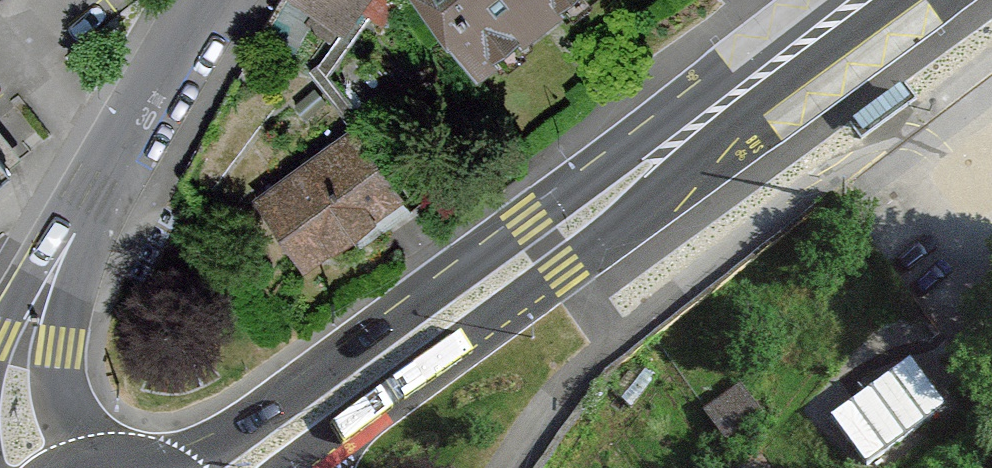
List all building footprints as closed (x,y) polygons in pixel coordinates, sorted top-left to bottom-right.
[(483,79),(586,0),(421,0),(483,79)] [(347,131),(254,208),(318,284),(410,207),(347,131)] [(11,163),(0,149),(0,172),(11,163)] [(876,457),(960,397),(923,346),(839,405),(876,457)]
